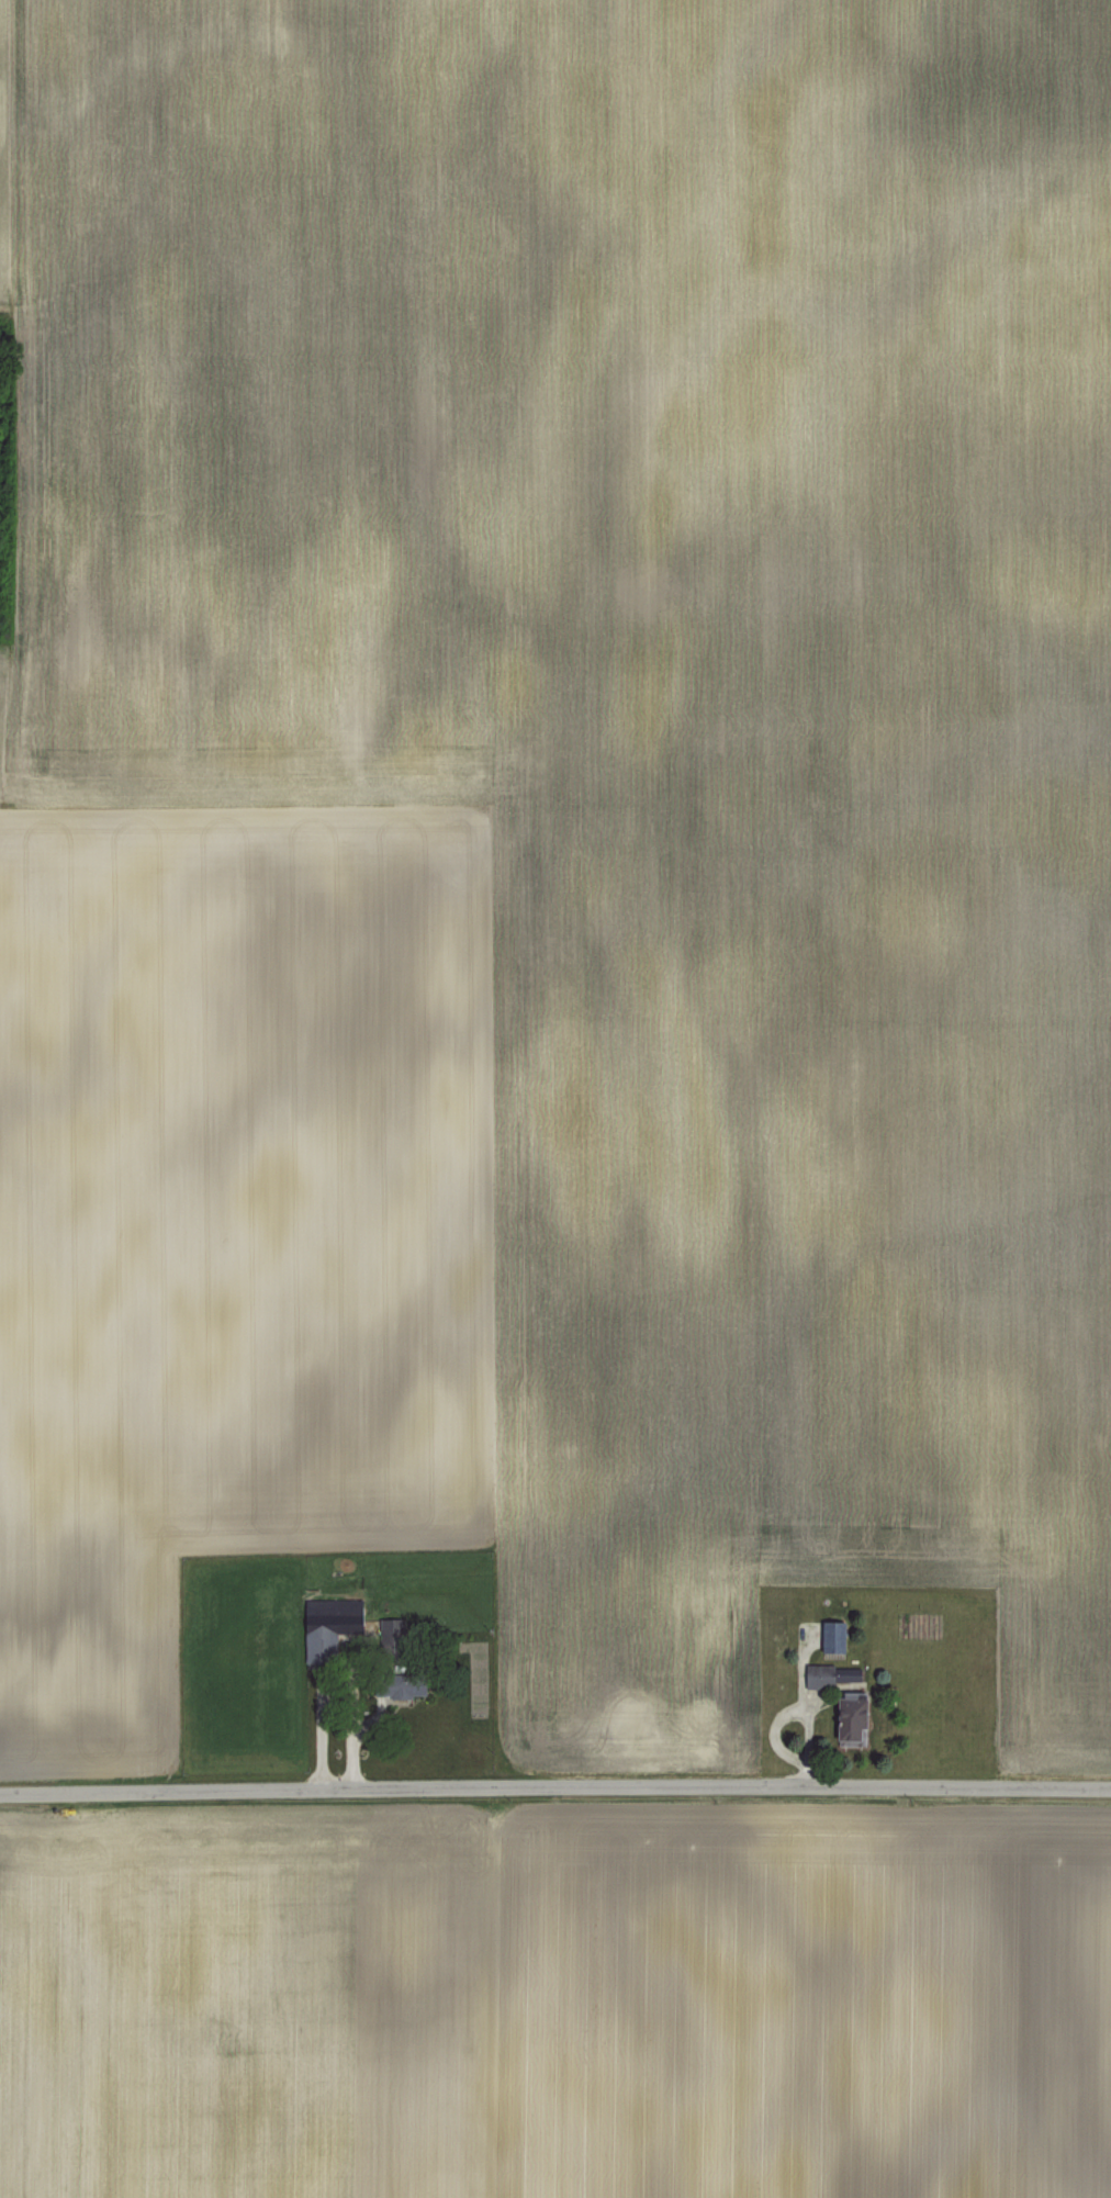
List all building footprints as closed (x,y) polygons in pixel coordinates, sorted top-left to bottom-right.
[(421,1695),(420,1682),(380,1683),(381,1696),(421,1695)] [(856,1712),(854,1694),(829,1697),(831,1715),(856,1712)]
